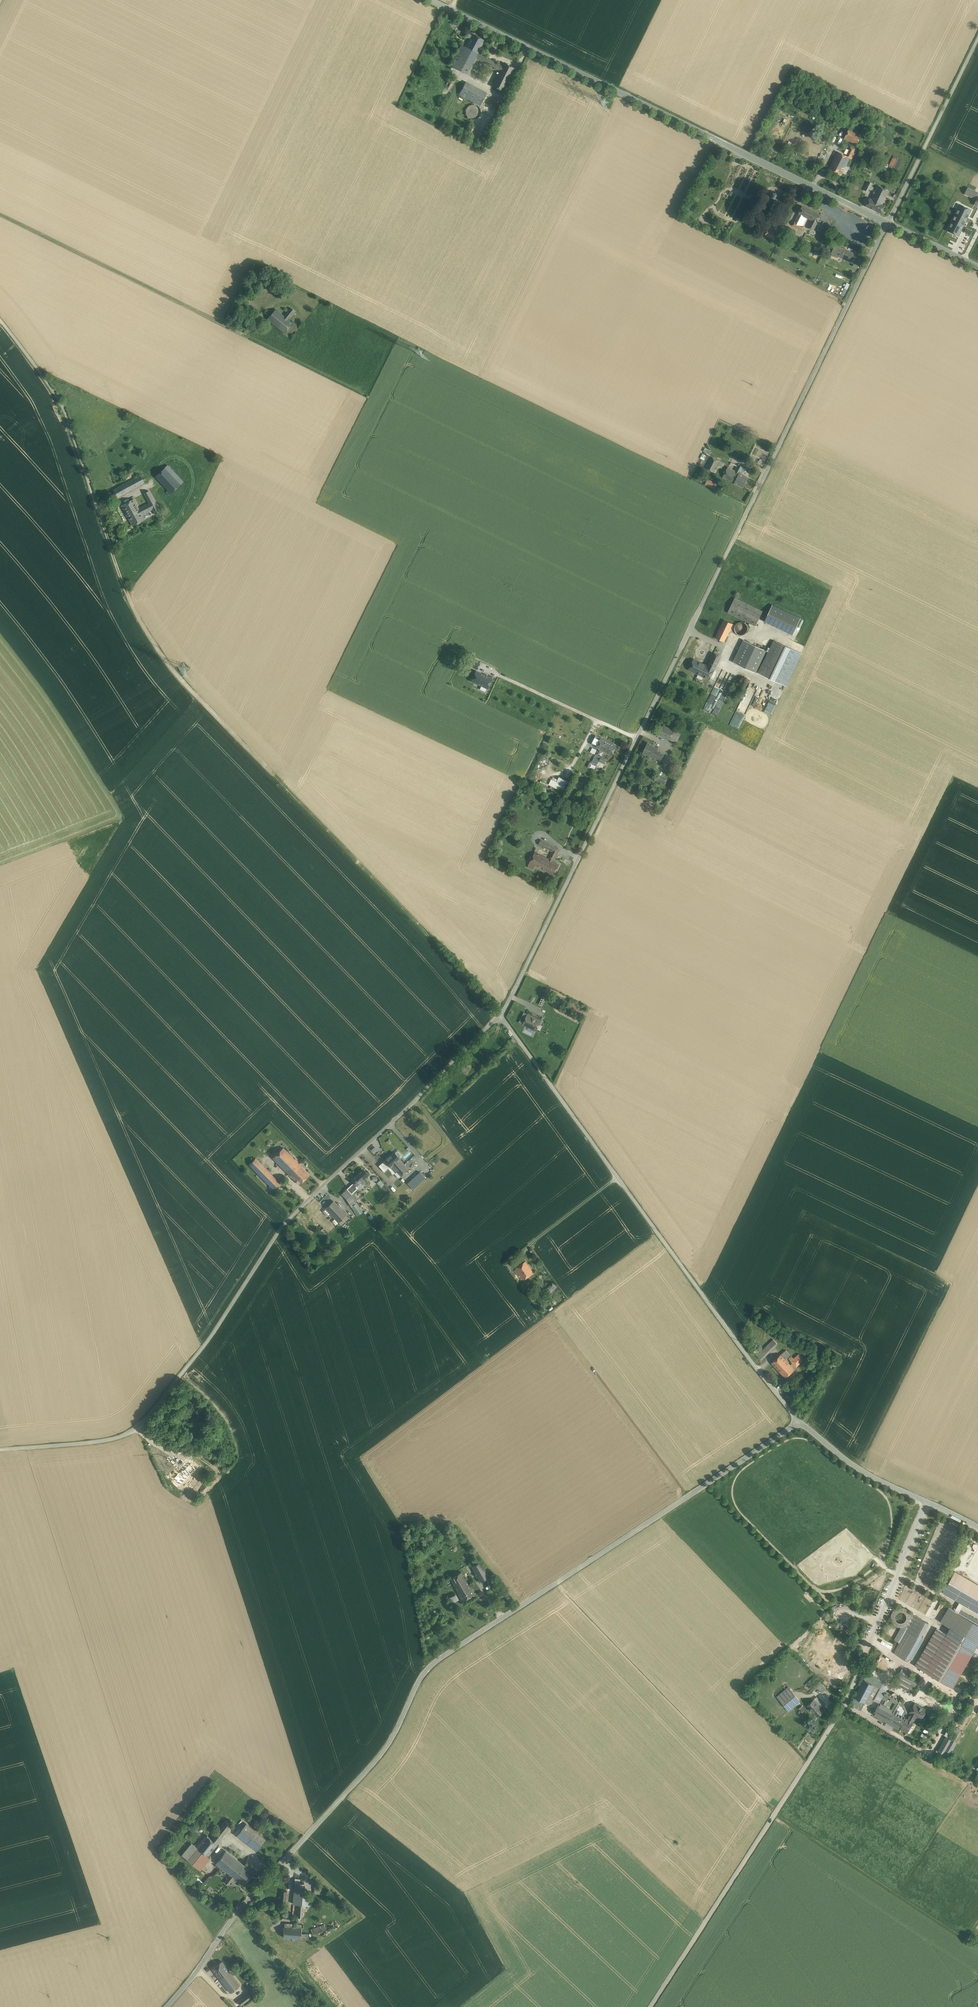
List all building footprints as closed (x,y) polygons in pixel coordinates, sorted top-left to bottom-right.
[(473,34),(466,47),(477,53),(484,40),(473,34)] [(491,43),(487,50),(493,53),(496,46),(491,43)] [(461,45),(451,65),(466,74),(467,74),(469,75),(471,71),(469,70),(474,60),(477,53),(466,47),(461,45)] [(497,63),(477,53),(474,60),(475,60),(476,58),(494,68),(497,63)] [(500,70),(492,86),(503,92),(515,68),(504,63),(500,70)] [(487,93),(466,82),(459,94),(480,105),(487,93)] [(862,134),(849,128),(844,138),(857,144),(862,134)] [(857,149),(851,147),(846,156),(850,157),(850,158),(852,159),(857,149)] [(846,156),(837,151),(829,169),(841,175),(842,172),(846,174),(849,167),(846,166),(850,158),(850,157),(846,156)] [(889,167),(897,171),(903,159),(894,155),(889,167)] [(869,181),(864,190),(868,192),(873,183),(869,181)] [(889,190),(879,185),(876,192),(886,197),(889,190)] [(967,188),(964,194),(977,201),(974,206),(977,208),(977,193),(967,188)] [(769,195),(763,206),(761,209),(763,210),(764,210),(763,211),(764,212),(764,211),(768,213),(768,214),(769,213),(770,213),(769,212),(770,210),(772,211),(778,199),(776,198),(778,194),(777,194),(777,193),(774,192),(773,192),(772,193),(770,192),(769,195)] [(886,197),(876,192),(872,199),(882,204),(886,197)] [(872,199),(870,198),(866,206),(881,213),(885,205),(882,204),(872,199)] [(959,204),(957,208),(963,211),(968,213),(971,209),(959,204)] [(821,215),(802,206),(795,221),(800,224),(804,216),(811,220),(808,228),(813,230),(821,215)] [(957,208),(951,221),(956,223),(963,211),(957,208)] [(963,211),(956,223),(962,226),(968,213),(963,211)] [(800,224),(795,221),(793,226),(802,230),(804,226),(800,224)] [(956,223),(951,221),(947,228),(959,234),(962,226),(956,223)] [(775,232),(768,229),(765,235),(772,238),(775,232)] [(837,257),(839,256),(843,248),(835,244),(831,252),(832,255),(837,257)] [(857,255),(843,248),(839,256),(854,263),(857,255)] [(857,255),(854,263),(859,265),(863,258),(857,255)] [(847,292),(838,287),(836,292),(844,297),(847,292)] [(291,308),(284,316),(286,317),(288,319),(295,311),(291,308)] [(284,316),(275,309),(267,319),(277,327),(286,317),(284,316)] [(286,317),(277,327),(284,333),(293,323),(288,319),(286,317)] [(702,464),(702,466),(704,467),(710,456),(707,455),(704,460),(702,464)] [(710,456),(704,467),(709,470),(714,472),(718,466),(720,461),(710,456)] [(184,482),(168,465),(165,467),(181,484),(184,482)] [(181,484),(165,467),(156,476),(168,490),(172,493),(181,484)] [(736,471),(728,467),(723,477),(734,483),(739,473),(736,471)] [(742,472),(740,471),(739,473),(734,483),(743,487),(748,477),(741,474),(742,472)] [(140,475),(113,490),(117,498),(145,483),(140,475)] [(715,482),(707,479),(705,484),(712,488),(715,482)] [(722,484),(715,481),(715,482),(712,488),(719,491),(722,484)] [(160,512),(149,491),(145,493),(150,502),(153,508),(156,514),(160,512)] [(139,508),(134,498),(122,504),(133,525),(145,518),(142,514),(139,508)] [(150,502),(139,508),(142,514),(153,508),(150,502)] [(763,611),(735,597),(728,611),(756,625),(763,611)] [(772,604),(765,620),(793,634),(801,618),(772,604)] [(733,623),(725,619),(719,631),(720,632),(718,637),(723,640),(726,634),(727,635),(733,623)] [(749,628),(742,619),(733,627),(741,635),(749,628)] [(744,640),(734,661),(755,671),(765,650),(744,640)] [(791,648),(774,640),(764,664),(763,663),(758,673),(776,681),(791,648)] [(791,648),(776,681),(786,686),(801,653),(791,648)] [(714,653),(709,664),(715,667),(720,656),(714,653)] [(480,662),(471,659),(469,665),(477,668),(480,662)] [(709,664),(706,665),(699,662),(693,660),(689,669),(697,673),(705,677),(709,679),(714,670),(715,667),(709,664)] [(476,671),(471,681),(487,688),(492,678),(476,671)] [(709,712),(717,716),(736,676),(730,673),(721,694),(714,691),(716,687),(714,687),(708,700),(714,702),(709,712)] [(749,682),(731,725),(739,729),(758,685),(749,682)] [(772,714),(778,697),(771,695),(765,712),(772,714)] [(663,725),(659,734),(670,739),(675,730),(663,725)] [(681,733),(675,730),(670,739),(676,742),(681,733)] [(595,735),(591,744),(597,747),(601,738),(595,735)] [(616,746),(601,738),(597,747),(612,754),(616,746)] [(643,752),(653,757),(654,756),(656,751),(657,748),(652,746),(652,745),(647,743),(643,752)] [(663,754),(656,751),(654,756),(661,760),(663,754)] [(601,757),(596,754),(592,762),(603,767),(605,763),(599,761),(601,757)] [(666,780),(657,775),(654,781),(663,785),(666,780)] [(568,787),(570,782),(559,777),(557,782),(567,786),(568,787)] [(548,784),(564,792),(567,786),(557,782),(551,779),(548,784)] [(552,851),(549,858),(553,861),(559,848),(541,840),(538,845),(552,851)] [(541,855),(533,851),(530,859),(538,863),(541,855)] [(549,858),(541,855),(538,863),(536,867),(551,874),(556,862),(553,861),(549,858)] [(538,863),(530,859),(527,866),(535,869),(536,867),(538,863)] [(556,862),(551,874),(554,875),(560,863),(556,862)] [(527,1014),(522,1023),(536,1030),(541,1021),(527,1014)] [(299,1164),(283,1147),(273,1158),(289,1174),(299,1164)] [(391,1167),(400,1159),(393,1152),(385,1160),(390,1166),(391,1167)] [(280,1183),(255,1158),(249,1164),(274,1189),(280,1183)] [(400,1159),(391,1167),(395,1172),(394,1173),(398,1178),(409,1169),(400,1159)] [(390,1166),(385,1160),(379,1166),(384,1172),(388,1168),(390,1166)] [(309,1174),(299,1164),(289,1174),(299,1184),(309,1174)] [(357,1172),(362,1168),(359,1164),(354,1168),(357,1172)] [(362,1169),(351,1180),(353,1182),(357,1185),(360,1182),(368,1174),(367,1174),(365,1172),(365,1171),(363,1169),(362,1169)] [(419,1173),(409,1184),(412,1187),(423,1177),(419,1173)] [(352,1184),(347,1188),(352,1194),(357,1189),(352,1184)] [(352,1194),(347,1188),(341,1194),(346,1199),(351,1194),(352,1194)] [(351,1194),(346,1199),(351,1206),(357,1203),(351,1194)] [(346,1215),(333,1201),(326,1208),(330,1214),(335,1218),(338,1222),(346,1215)] [(357,1203),(351,1206),(357,1215),(363,1212),(357,1203)] [(346,1215),(338,1222),(341,1225),(349,1218),(346,1215)] [(525,1261),(516,1268),(516,1269),(514,1270),(521,1280),(523,1278),(524,1279),(534,1273),(525,1261)] [(550,1293),(556,1287),(552,1283),(546,1289),(550,1293)] [(535,1292),(530,1296),(533,1300),(538,1296),(535,1292)] [(773,1339),(757,1356),(761,1360),(777,1343),(773,1339)] [(786,1350),(781,1354),(785,1359),(790,1355),(786,1350)] [(799,1353),(794,1359),(791,1356),(788,1358),(793,1363),(796,1366),(805,1359),(799,1353)] [(785,1359),(781,1354),(772,1363),(785,1377),(794,1369),(794,1368),(796,1366),(793,1363),(791,1365),(785,1359)] [(194,1479),(185,1475),(181,1483),(194,1490),(198,1481),(194,1479)] [(479,1562),(472,1566),(480,1580),(489,1576),(480,1561),(479,1562)] [(474,1594),(461,1572),(450,1578),(463,1600),(474,1594)] [(955,1572),(944,1591),(977,1611),(977,1585),(955,1572)] [(448,1596),(452,1603),(458,1600),(454,1593),(448,1596)] [(949,1607),(941,1621),(950,1627),(946,1634),(974,1650),(977,1643),(977,1624),(949,1607)] [(915,1615),(907,1631),(920,1638),(928,1623),(915,1615)] [(946,1634),(937,1628),(915,1664),(942,1680),(941,1682),(944,1684),(946,1682),(953,1686),(974,1650),(946,1634)] [(920,1638),(907,1631),(895,1651),(896,1653),(908,1660),(920,1638)] [(841,1667),(828,1655),(823,1661),(821,1663),(825,1667),(829,1670),(835,1675),(841,1667)] [(894,1682),(896,1683),(901,1675),(913,1681),(908,1690),(912,1692),(919,1678),(902,1669),(894,1682)] [(880,1688),(873,1700),(879,1703),(879,1702),(882,1697),(885,1691),(886,1691),(889,1684),(867,1673),(864,1679),(880,1688)] [(913,1681),(901,1675),(896,1683),(908,1690),(913,1681)] [(880,1688),(864,1679),(852,1702),(862,1707),(865,1703),(870,1705),(873,1700),(880,1688)] [(817,1688),(822,1683),(820,1681),(812,1688),(815,1690),(817,1688)] [(817,1688),(821,1693),(826,1688),(822,1683),(817,1688)] [(777,1696),(788,1711),(800,1701),(788,1687),(777,1696)] [(873,1713),(889,1722),(898,1707),(902,1700),(898,1698),(899,1697),(898,1694),(894,1692),(892,1693),(891,1694),(886,1691),(885,1691),(882,1697),(886,1700),(888,1699),(888,1698),(890,1699),(886,1706),(879,1702),(879,1703),(873,1713)] [(813,1700),(820,1707),(823,1704),(817,1697),(813,1700)] [(820,1707),(813,1700),(807,1705),(810,1708),(818,1716),(824,1711),(820,1707)] [(908,1718),(898,1713),(901,1708),(898,1707),(889,1722),(907,1732),(915,1717),(917,1714),(922,1717),(926,1709),(915,1703),(910,1712),(911,1713),(908,1718)] [(956,1742),(946,1737),(940,1748),(939,1750),(944,1753),(945,1752),(949,1754),(956,1742)] [(225,1820),(211,1839),(206,1835),(197,1847),(207,1856),(231,1826),(225,1820)] [(266,1839),(246,1823),(237,1835),(256,1850),(266,1839)] [(197,1847),(192,1843),(182,1855),(200,1869),(210,1857),(207,1856),(197,1847)] [(244,1865),(226,1851),(216,1862),(231,1874),(225,1882),(228,1885),(234,1877),(244,1865)] [(234,1877),(244,1885),(253,1873),(244,1865),(234,1877)] [(300,1879),(295,1878),(294,1882),(295,1882),(294,1891),(303,1892),(304,1883),(300,1882),(300,1879)] [(303,1892),(294,1891),(293,1904),(299,1904),(298,1917),(302,1918),(303,1905),(310,1905),(311,1893),(303,1892)] [(320,1926),(311,1929),(313,1934),(322,1931),(320,1926)] [(284,1927),(283,1937),(292,1938),(295,1938),(301,1938),(301,1928),(284,1927)] [(229,1970),(222,1961),(212,1969),(219,1977),(229,1970)] [(240,1984),(229,1970),(219,1977),(230,1992),(240,1984)] [(248,1993),(237,2001),(240,2005),(251,1997),(248,1993)]
